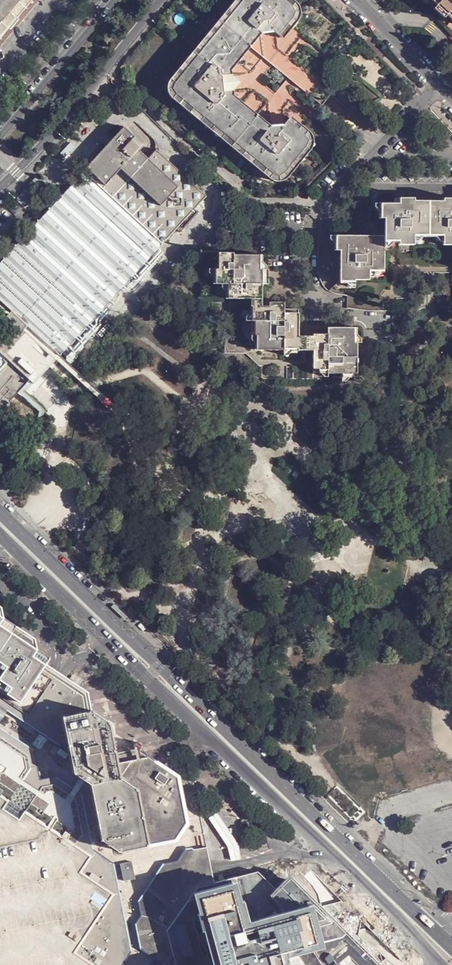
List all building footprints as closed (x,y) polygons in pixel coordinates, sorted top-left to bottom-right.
[(34,0),(0,0),(0,40),(34,0)] [(286,128),(306,145),(307,148),(306,151),(282,180),(278,181),(274,181),(174,99),(173,96),(173,94),(173,92),(174,89),(247,0),(239,0),(167,88),(166,93),(167,98),(170,103),(272,187),(276,188),(282,187),(287,184),(312,154),(312,152),(314,147),(313,142),(310,138),(290,123),(286,128)] [(286,128),(283,131),(271,132),(234,101),(230,76),(250,52),(262,37),(274,36),(278,39),(292,24),(293,21),(293,19),(293,16),(292,13),(277,0),(247,0),(174,89),(173,92),(173,94),(173,96),(174,99),(274,181),(278,181),(282,180),(306,151),(307,148),(306,145),(286,128)] [(292,13),(293,16),(293,19),(293,21),(292,24),(278,39),(283,43),(294,31),(299,24),(300,22),(301,18),(300,13),(298,9),(287,0),(277,0),(292,13)] [(451,18),(451,0),(433,0),(435,2),(433,4),(438,10),(439,8),(449,18),(450,17),(451,18)] [(438,10),(448,19),(449,18),(439,8),(438,10)] [(445,23),(448,19),(438,10),(435,13),(445,23)] [(262,37),(250,52),(322,111),(349,77),(294,31),(283,43),(278,39),(274,36),(262,37)] [(164,247),(206,201),(154,153),(146,163),(136,154),(141,149),(121,130),(105,146),(83,171),(85,173),(164,247)] [(24,387),(49,361),(52,358),(57,364),(164,247),(85,173),(81,177),(82,178),(0,267),(0,311),(23,333),(11,347),(0,359),(0,418),(26,389),(24,387)] [(385,243),(385,248),(392,248),(400,249),(400,252),(414,252),(415,249),(415,243),(421,243),(438,243),(445,243),(444,249),(444,252),(451,253),(451,205),(445,205),(445,208),(415,207),(415,205),(400,205),(400,211),(386,210),(386,225),(385,243)] [(341,242),(341,257),(341,289),(349,289),(355,289),(355,287),(370,287),(370,284),(370,278),(377,278),(384,278),(385,254),(385,248),(385,243),(341,242)] [(217,276),(217,260),(216,260),(216,258),(203,258),(203,260),(200,260),(199,321),(224,322),(224,361),(245,361),(259,374),(262,374),(261,385),(263,387),(287,387),(287,375),(293,375),(293,387),(327,388),(328,381),(328,378),(319,378),(319,376),(313,376),(313,358),(298,358),(298,356),(284,356),(283,357),(256,357),(256,343),(255,343),(255,328),(252,328),(252,313),(250,313),(251,306),(228,305),(228,291),(214,290),(215,276),(217,276)] [(217,259),(217,260),(217,276),(215,276),(214,290),(228,291),(228,305),(251,306),(250,313),(252,313),(252,328),(255,328),(255,343),(256,343),(256,357),(283,357),(284,356),(298,356),(298,358),(313,358),(313,376),(319,376),(319,378),(328,378),(328,381),(343,381),(343,382),(352,382),(352,381),(357,381),(358,350),(356,350),(356,336),(328,335),(328,342),(313,342),(313,344),(299,344),(299,321),(284,321),(284,310),(269,310),(269,314),(262,314),(262,277),(260,276),(261,262),(233,261),(232,260),(217,259)] [(110,331),(103,324),(88,339),(96,346),(110,331)] [(50,664),(46,661),(46,658),(43,649),(40,647),(38,646),(38,644),(26,637),(22,633),(18,631),(15,629),(12,627),(16,621),(4,613),(4,612),(0,610),(0,660),(11,667),(9,672),(3,680),(16,688),(12,694),(24,703),(50,664)] [(46,661),(50,664),(51,657),(50,653),(43,649),(46,658),(46,661)] [(9,672),(11,667),(0,660),(0,666),(9,672)] [(62,743),(72,740),(64,709),(91,703),(89,689),(88,694),(50,664),(24,703),(12,694),(0,686),(0,701),(62,743)] [(3,680),(9,672),(0,666),(0,685),(3,680)] [(12,694),(16,688),(3,680),(0,685),(0,686),(12,694)] [(16,715),(63,747),(73,745),(72,740),(62,743),(0,701),(0,704),(16,715)] [(123,772),(120,760),(118,748),(114,730),(111,715),(93,703),(91,703),(64,709),(72,740),(73,745),(76,766),(93,778),(123,772)] [(210,849),(203,812),(196,813),(187,814),(189,825),(179,841),(152,846),(124,852),(106,841),(93,778),(76,766),(73,745),(63,747),(16,715),(7,731),(37,752),(43,781),(59,778),(85,795),(96,851),(117,865),(133,954),(126,964),(160,964),(161,963),(143,951),(138,926),(143,918),(141,904),(166,866),(181,863),(189,851),(192,850),(195,850),(197,852),(210,849)] [(133,954),(117,865),(96,851),(85,795),(59,778),(43,781),(37,752),(7,731),(0,727),(0,732),(33,754),(40,786),(58,783),(80,798),(91,853),(113,869),(129,953),(121,964),(126,964),(133,954)] [(129,953),(113,869),(91,853),(80,798),(58,783),(40,786),(33,754),(0,732),(0,796),(11,803),(6,810),(14,815),(22,821),(27,814),(50,829),(92,856),(82,872),(115,896),(77,954),(91,964),(92,964),(121,964),(129,953)] [(128,747),(118,748),(120,760),(142,756),(140,748),(142,747),(143,744),(141,742),(139,740),(138,740),(135,743),(135,746),(128,747)] [(187,814),(181,773),(162,760),(158,758),(155,758),(153,757),(149,754),(142,756),(120,760),(123,772),(139,782),(152,846),(179,841),(189,825),(187,814)] [(124,852),(152,846),(139,782),(123,772),(93,778),(106,841),(124,852)] [(91,964),(77,954),(115,896),(82,872),(92,856),(50,829),(27,814),(22,821),(14,815),(6,810),(11,803),(0,796),(0,964),(92,964),(91,964)] [(217,812),(209,817),(218,831),(225,841),(228,847),(230,854),(231,861),(242,859),(240,851),(239,843),(234,836),(227,826),(217,812)] [(165,932),(198,884),(216,879),(210,849),(197,852),(195,850),(192,850),(183,867),(169,869),(157,886),(145,904),(148,918),(142,927),(146,948),(166,961),(164,964),(174,964),(165,932)] [(166,961),(146,948),(142,927),(148,918),(145,904),(157,886),(169,869),(183,867),(192,850),(189,851),(181,863),(166,866),(141,904),(143,918),(138,926),(143,951),(161,963),(160,964),(164,964),(166,961)] [(292,875),(276,889),(258,872),(216,879),(198,884),(165,932),(174,964),(381,964),(292,875)]
